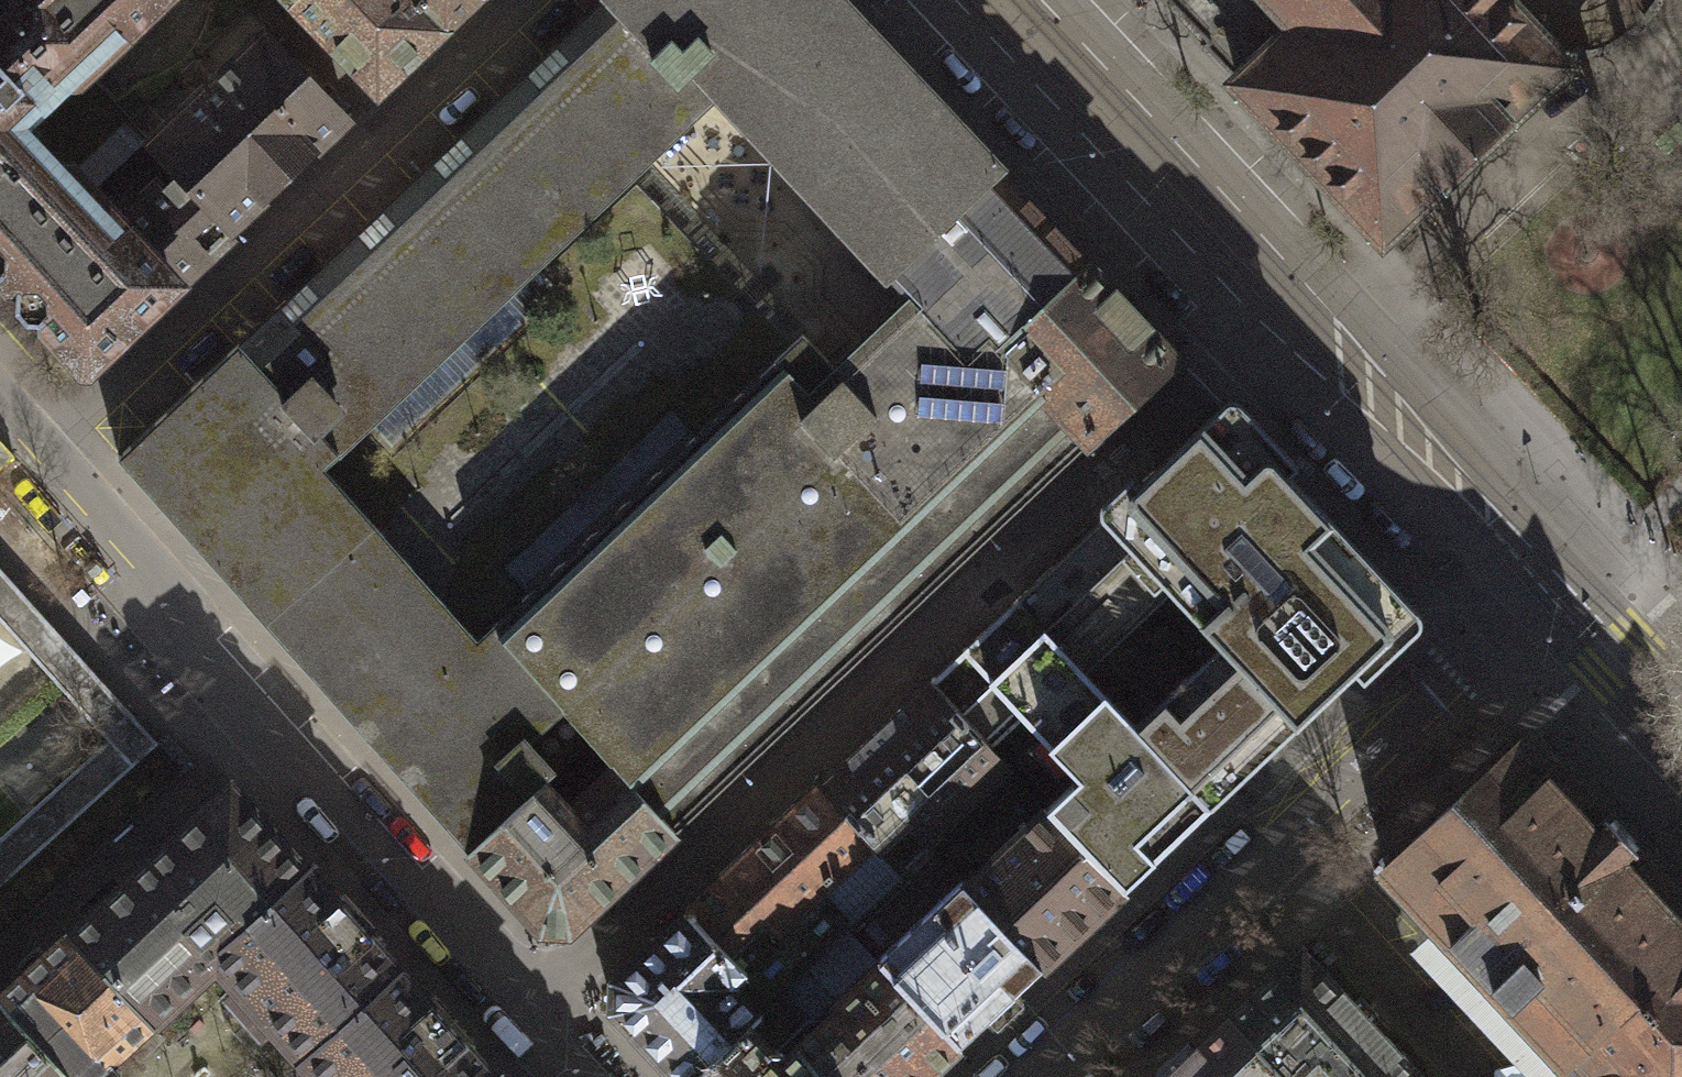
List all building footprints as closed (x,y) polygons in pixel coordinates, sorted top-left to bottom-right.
[(12,93),(32,115),(154,0),(0,0),(0,105),(12,93)] [(334,456),(721,95),(631,0),(603,0),(237,347),(334,456)] [(374,91),(437,33),(407,0),(291,0),(374,91)] [(437,33),(473,0),(407,0),(437,33)] [(721,95),(893,275),(907,291),(975,363),(996,343),(1087,256),(1002,171),(839,0),(631,0),(721,95)] [(1205,40),(1200,44),(1237,83),(1297,27),(1271,0),(1167,0),(1205,40)] [(1237,83),(1377,231),(1383,237),(1387,233),(1429,194),(1562,69),(1567,64),(1506,0),(1271,0),(1297,27),(1237,83)] [(262,30),(146,143),(175,173),(228,227),(343,114),(262,30)] [(128,234),(114,243),(94,224),(92,203),(75,183),(56,183),(37,163),(24,162),(18,165),(0,147),(0,273),(13,287),(13,308),(24,322),(41,321),(81,364),(172,280),(128,234)] [(128,234),(172,280),(228,227),(175,173),(120,226),(128,234)] [(1175,348),(1087,256),(996,343),(1087,438),(1175,348)] [(996,343),(975,363),(907,291),(832,362),(800,329),(486,625),(582,732),(610,759),(675,827),(1087,438),(996,343)] [(117,453),(467,846),(544,778),(538,771),(582,732),(486,625),(475,634),(324,464),(334,456),(237,347),(117,453)] [(155,739),(0,568),(0,621),(106,738),(0,834),(0,878),(155,739)] [(1210,805),(1194,788),(1131,721),(1016,597),(960,649),(1076,773),(1043,804),(1121,887),(1210,805)] [(927,678),(816,784),(868,839),(875,846),(927,797),(947,818),(981,786),(959,763),(985,739),(927,678)] [(1565,1059),(1681,948),(1681,896),(1528,735),(1385,871),(1436,924),(1565,1059)] [(544,778),(467,846),(543,931),(572,930),(675,827),(610,759),(571,805),(544,778)] [(302,867),(220,779),(62,926),(150,1021),(219,958),(212,950),(302,867)] [(868,839),(816,784),(684,908),(730,956),(763,924),(802,965),(848,923),(817,887),(868,839)] [(1121,887),(1043,804),(963,883),(1043,969),(1121,887)] [(396,968),(302,867),(212,950),(219,958),(235,976),(224,986),(263,1028),(272,1020),(303,1054),(396,968)] [(1043,969),(963,883),(958,878),(879,952),(963,1042),(1043,969)] [(676,1076),(682,1076),(747,1016),(802,965),(763,924),(730,956),(684,908),(612,976),(610,1007),(676,1076)] [(848,923),(802,965),(747,1016),(682,1076),(926,1076),(963,1042),(879,952),(848,923)] [(1436,924),(1408,950),(1527,1076),(1581,1076),(1565,1059),(1436,924)] [(0,982),(0,1006),(66,1076),(89,1076),(150,1021),(62,926),(0,982)] [(1367,1026),(1291,946),(1221,1012),(1283,1076),(1415,1076),(1367,1026)] [(1565,1059),(1581,1076),(1681,1076),(1681,948),(1565,1059)] [(396,968),(303,1054),(324,1076),(487,1076),(492,1072),(396,968)] [(0,1006),(0,1076),(66,1076),(0,1006)] [(1153,1076),(1283,1076),(1221,1012),(1181,1050),(1153,1076)]
